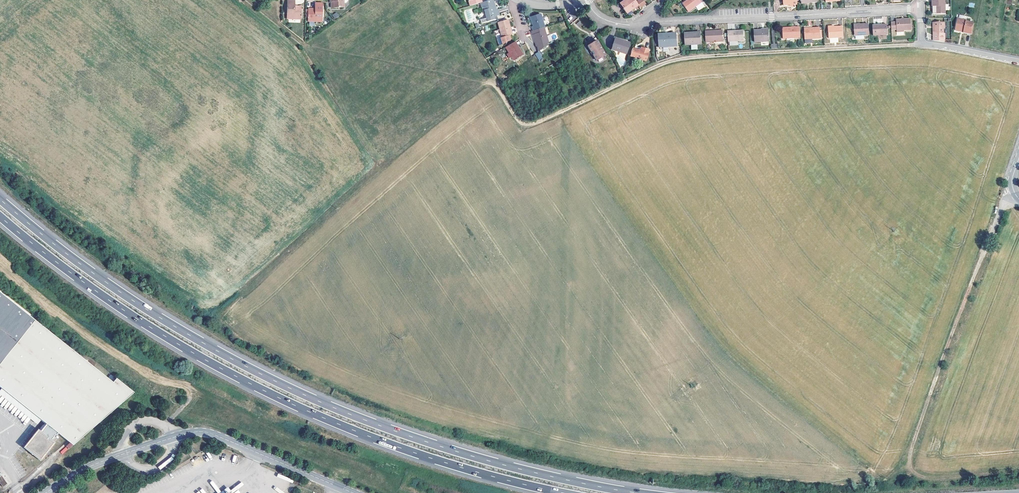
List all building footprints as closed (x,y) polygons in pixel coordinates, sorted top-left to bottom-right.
[(332,0),(334,0),(334,2),(334,8),(346,8),(346,4),(346,0),(332,0)] [(487,18),(481,19),(482,23),(497,18),(496,15),(499,14),(497,10),(495,10),(494,7),(495,7),(493,0),(490,0),(481,2),(482,7),(484,7),(486,12),(487,18)] [(638,5),(636,2),(635,0),(624,0),(620,3),(624,8),(623,8),(626,13),(631,9),(632,10),(638,5)] [(683,4),(689,12),(702,2),(701,0),(688,0),(683,4)] [(936,14),(945,14),(945,0),(932,0),(932,7),(932,13),(936,14)] [(297,8),(297,2),(289,2),(288,21),(302,22),(303,10),(297,10),(297,8)] [(318,12),(310,12),(310,18),(310,20),(310,24),(324,24),(325,6),(318,5),(318,11),(318,12)] [(545,26),(548,26),(545,19),(544,15),(543,13),(533,16),(537,29),(545,26)] [(897,22),(892,23),(892,30),(897,29),(897,30),(905,30),(912,30),(911,19),(897,20),(897,22)] [(966,20),(957,19),(955,29),(956,31),(959,32),(961,31),(963,31),(963,33),(971,34),(973,23),(966,21),(966,20)] [(509,35),(511,35),(510,30),(511,29),(508,20),(498,22),(502,37),(509,35)] [(933,22),(933,26),(934,26),(934,28),(933,28),(933,40),(944,42),(944,33),(943,33),(943,28),(944,28),(944,22),(933,22)] [(856,35),(870,34),(870,23),(855,24),(856,35)] [(884,26),(884,25),(873,26),(874,36),(888,35),(888,26),(884,26)] [(534,30),(537,39),(538,38),(541,45),(546,43),(546,44),(550,41),(545,26),(537,29),(534,30)] [(783,38),(801,37),(800,27),(783,28),(783,38)] [(843,27),(834,28),(834,29),(829,29),(829,39),(844,38),(843,27)] [(805,40),(821,39),(820,28),(805,29),(805,40)] [(762,30),(762,29),(754,30),(754,41),(770,41),(769,30),(762,30)] [(705,32),(706,43),(724,42),(723,31),(705,32)] [(743,31),(733,32),(728,33),(728,42),(744,41),(743,31)] [(668,35),(658,36),(659,47),(677,45),(677,33),(667,34),(668,35)] [(695,33),(684,33),(685,45),(702,44),(701,33),(695,33)] [(510,40),(509,35),(502,37),(500,38),(502,44),(510,40)] [(540,49),(546,44),(546,43),(541,45),(538,38),(537,39),(540,49)] [(615,39),(611,50),(626,54),(629,44),(623,42),(623,41),(615,39)] [(597,40),(588,46),(592,52),(593,51),(594,54),(593,55),(597,60),(606,55),(597,40)] [(514,42),(506,47),(514,60),(522,55),(514,42)] [(512,61),(514,60),(506,47),(504,48),(508,53),(506,54),(509,59),(510,58),(512,61)] [(632,49),(630,56),(646,61),(648,53),(647,53),(648,50),(640,48),(639,51),(632,49)] [(41,419),(47,424),(28,447),(40,456),(58,433),(73,445),(134,392),(116,378),(113,382),(94,367),(88,362),(42,325),(38,322),(0,292),(0,386),(41,419)] [(88,362),(94,367),(97,363),(91,358),(88,362)] [(0,386),(0,394),(38,424),(41,419),(0,386)] [(62,454),(68,449),(66,446),(60,452),(62,454)]
